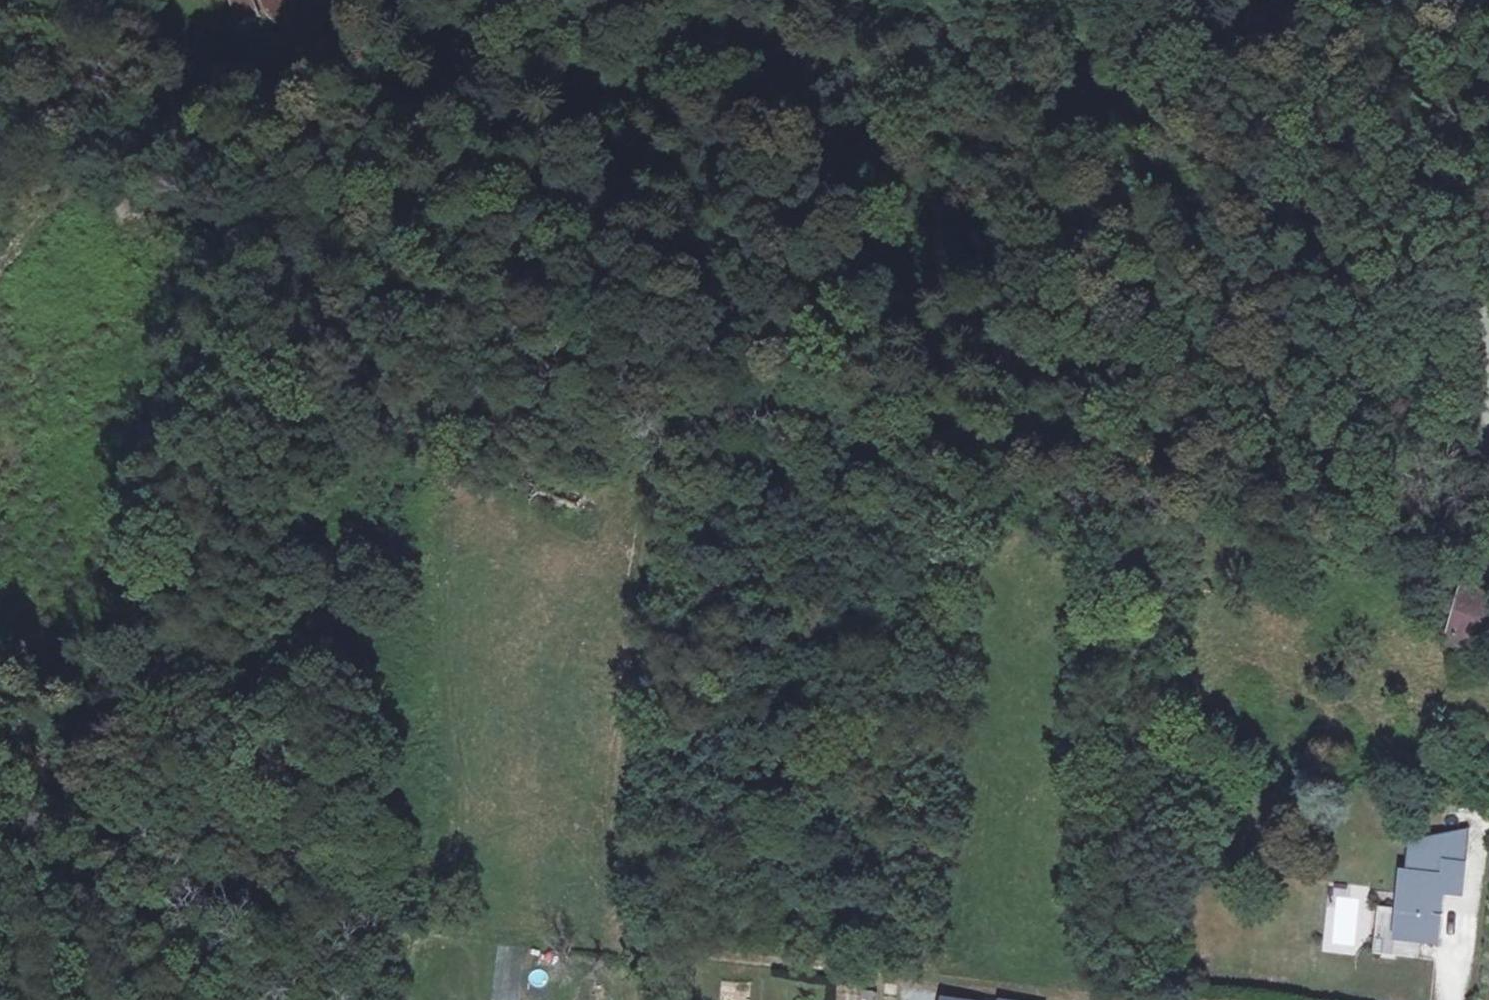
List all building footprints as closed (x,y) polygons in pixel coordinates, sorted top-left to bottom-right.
[(265,19),(258,0),(230,0),(240,28),(265,19)] [(1468,590),(1450,639),(1486,653),(1488,646),(1488,597),(1468,590)] [(1371,914),(1369,945),(1433,949),(1436,898),(1456,900),(1461,833),(1401,846),(1399,877),(1397,877),(1394,916),(1371,914)]
